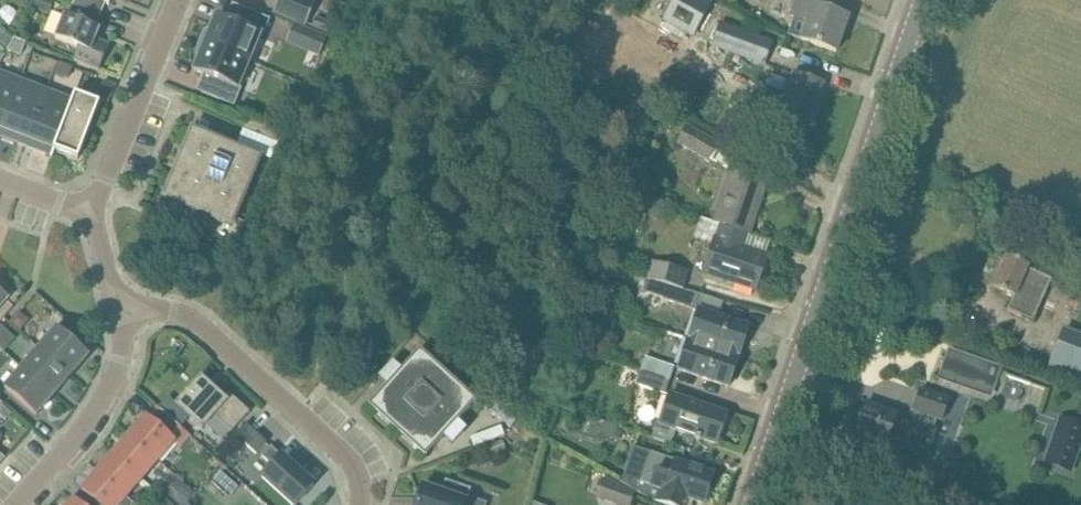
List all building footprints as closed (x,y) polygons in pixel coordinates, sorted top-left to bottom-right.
[(53,0),(37,0),(33,9),(47,14),(53,0)] [(74,5),(100,16),(105,4),(109,5),(112,0),(76,0),(74,5)] [(310,0),(279,0),(274,12),(307,26),(316,3),(310,0)] [(696,33),(713,2),(710,0),(674,0),(665,16),(696,33)] [(848,18),(796,0),(791,16),(807,22),(801,41),(816,45),(836,52),(837,51),(834,50),(840,32),(843,33),(848,18)] [(95,28),(100,16),(74,5),(69,17),(65,15),(56,38),(79,48),(74,59),(100,70),(110,45),(95,40),(100,29),(95,28)] [(201,41),(250,62),(261,36),(263,37),(271,20),(238,6),(231,22),(217,16),(213,27),(205,30),(201,41)] [(318,20),(314,29),(325,33),(329,24),(318,20)] [(723,24),(714,44),(762,63),(770,42),(723,24)] [(310,32),(294,25),(288,39),(304,46),(310,32)] [(4,30),(0,35),(0,41),(6,45),(12,37),(4,30)] [(12,39),(8,53),(23,58),(27,44),(12,39)] [(250,62),(201,41),(197,52),(199,60),(194,71),(209,77),(202,93),(235,106),(242,89),(239,88),(250,62)] [(73,67),(59,62),(55,74),(69,79),(73,67)] [(1,135),(23,81),(0,72),(0,135),(1,135)] [(814,109),(823,84),(794,74),(778,120),(810,131),(817,109),(814,109)] [(28,143),(48,92),(23,81),(1,135),(19,142),(20,140),(28,143)] [(114,85),(104,81),(99,94),(109,99),(114,85)] [(34,148),(52,155),(72,102),(48,92),(28,143),(35,146),(34,148)] [(72,102),(52,155),(51,157),(52,158),(55,151),(78,160),(100,103),(75,94),(72,102)] [(280,143),(284,133),(249,119),(245,129),(237,148),(261,158),(272,162),(280,143)] [(711,160),(719,142),(688,125),(677,144),(709,162),(711,160)] [(192,130),(164,198),(233,226),(261,158),(237,148),(192,130)] [(722,224),(747,233),(750,234),(767,184),(732,172),(714,222),(722,224)] [(633,215),(660,222),(664,208),(638,200),(633,215)] [(747,233),(722,224),(714,222),(700,218),(694,238),(713,244),(703,272),(756,290),(767,257),(742,248),(747,233)] [(1053,278),(1007,257),(993,288),(1014,298),(1008,310),(1033,322),(1053,278)] [(647,280),(670,286),(683,289),(687,270),(652,261),(647,280)] [(683,289),(670,286),(666,300),(695,310),(701,294),(683,289)] [(8,297),(0,290),(0,306),(8,297)] [(700,310),(689,340),(739,356),(749,327),(700,310)] [(10,322),(21,332),(30,321),(19,311),(10,322)] [(40,349),(71,376),(89,356),(57,329),(40,349)] [(597,337),(587,333),(583,344),(594,348),(597,337)] [(728,387),(739,356),(689,340),(679,369),(728,387)] [(1080,383),(1080,347),(1066,342),(1054,372),(1080,383)] [(54,396),(71,376),(40,349),(23,368),(54,396)] [(948,349),(937,380),(949,384),(952,374),(985,386),(993,364),(948,349)] [(477,401),(421,350),(370,406),(426,457),(477,401)] [(641,371),(670,381),(675,367),(646,357),(641,371)] [(37,415),(54,396),(23,368),(5,388),(37,415)] [(665,395),(670,381),(641,371),(637,385),(665,395)] [(201,380),(178,406),(203,428),(214,415),(233,432),(250,412),(231,395),(225,401),(201,380)] [(950,399),(921,389),(910,420),(865,405),(855,434),(887,446),(889,441),(898,444),(897,450),(927,460),(937,430),(934,429),(938,420),(943,421),(950,399)] [(726,414),(670,395),(660,425),(716,444),(726,414)] [(486,407),(492,412),(499,405),(493,399),(486,407)] [(492,412),(498,418),(505,410),(499,405),(492,412)] [(2,406),(0,408),(0,416),(6,422),(12,415),(2,406)] [(130,436),(158,460),(174,442),(173,441),(183,429),(158,407),(148,419),(146,417),(130,436)] [(498,418),(504,423),(511,415),(505,410),(498,418)] [(517,421),(511,415),(504,423),(510,428),(517,421)] [(1044,464),(1073,473),(1080,449),(1080,424),(1060,417),(1044,464)] [(236,435),(247,445),(257,433),(246,424),(236,435)] [(619,431),(604,426),(600,437),(616,441),(619,431)] [(501,427),(495,430),(499,438),(505,436),(501,427)] [(499,438),(495,430),(489,432),(492,440),(499,438)] [(486,443),(492,440),(489,432),(483,434),(486,443)] [(257,433),(247,445),(257,454),(267,442),(257,433)] [(486,443),(483,434),(477,437),(480,445),(486,443)] [(114,454),(143,478),(158,460),(130,436),(114,454)] [(474,448),(480,445),(477,437),(471,439),(474,448)] [(507,453),(504,443),(488,449),(491,459),(507,453)] [(262,456),(273,465),(262,477),(293,504),(297,504),(314,485),(301,473),(309,465),(297,455),(290,463),(271,446),(262,456)] [(703,504),(713,474),(650,452),(641,481),(631,477),(628,486),(656,502),(664,504),(688,504),(690,499),(703,504)] [(114,454),(99,472),(127,496),(143,478),(114,454)] [(127,496),(99,472),(82,490),(99,504),(119,504),(127,496)] [(229,498),(238,487),(221,472),(211,483),(229,498)] [(180,504),(187,504),(195,495),(175,478),(163,491),(180,504)] [(471,489),(446,480),(442,493),(423,486),(417,504),(466,504),(471,489)] [(604,482),(599,497),(621,504),(631,504),(635,493),(604,482)] [(153,504),(173,504),(157,492),(149,502),(153,504)]
